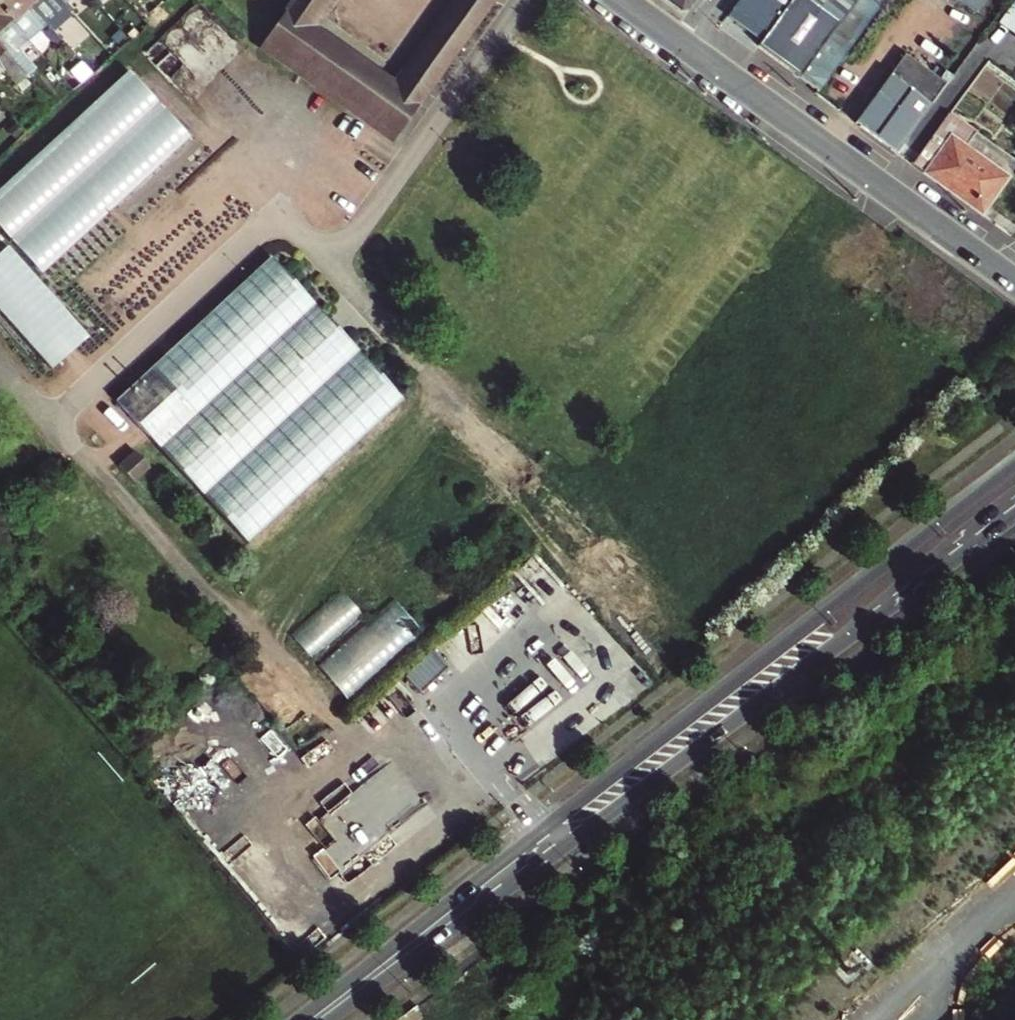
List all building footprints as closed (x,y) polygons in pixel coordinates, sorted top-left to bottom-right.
[(23,37),(32,30),(54,53),(63,45),(30,7),(28,8),(21,0),(0,0),(0,11),(23,37)] [(28,8),(30,7),(63,45),(71,38),(63,30),(61,32),(47,16),(60,4),(56,0),(21,0),(28,8)] [(320,14),(330,0),(300,0),(320,14)] [(408,76),(430,92),(495,0),(462,0),(408,76)] [(680,12),(691,9),(698,0),(664,0),(680,12)] [(818,90),(885,0),(739,0),(733,7),(767,33),(758,45),(818,90)] [(959,2),(977,15),(988,0),(960,0),(959,2)] [(724,19),(758,45),(767,33),(733,7),(724,19)] [(420,106),(286,10),(262,43),(397,138),(420,106)] [(17,69),(26,61),(13,46),(23,37),(0,11),(0,50),(17,69)] [(17,69),(0,50),(0,76),(5,71),(16,85),(24,77),(17,69)] [(905,54),(854,122),(896,152),(946,85),(905,54)] [(128,70),(0,188),(0,228),(42,276),(190,137),(128,70)] [(913,164),(982,214),(1009,178),(966,148),(976,133),(951,114),(913,164)] [(8,246),(0,253),(0,311),(51,370),(89,337),(8,246)] [(271,257),(116,400),(247,542),(404,398),(271,257)] [(341,591),(289,633),(312,659),(366,617),(341,591)] [(391,600),(314,664),(348,702),(427,636),(391,600)] [(412,675),(426,689),(449,664),(435,651),(412,675)] [(311,824),(328,847),(317,855),(332,875),(421,808),(389,765),(311,824)]
